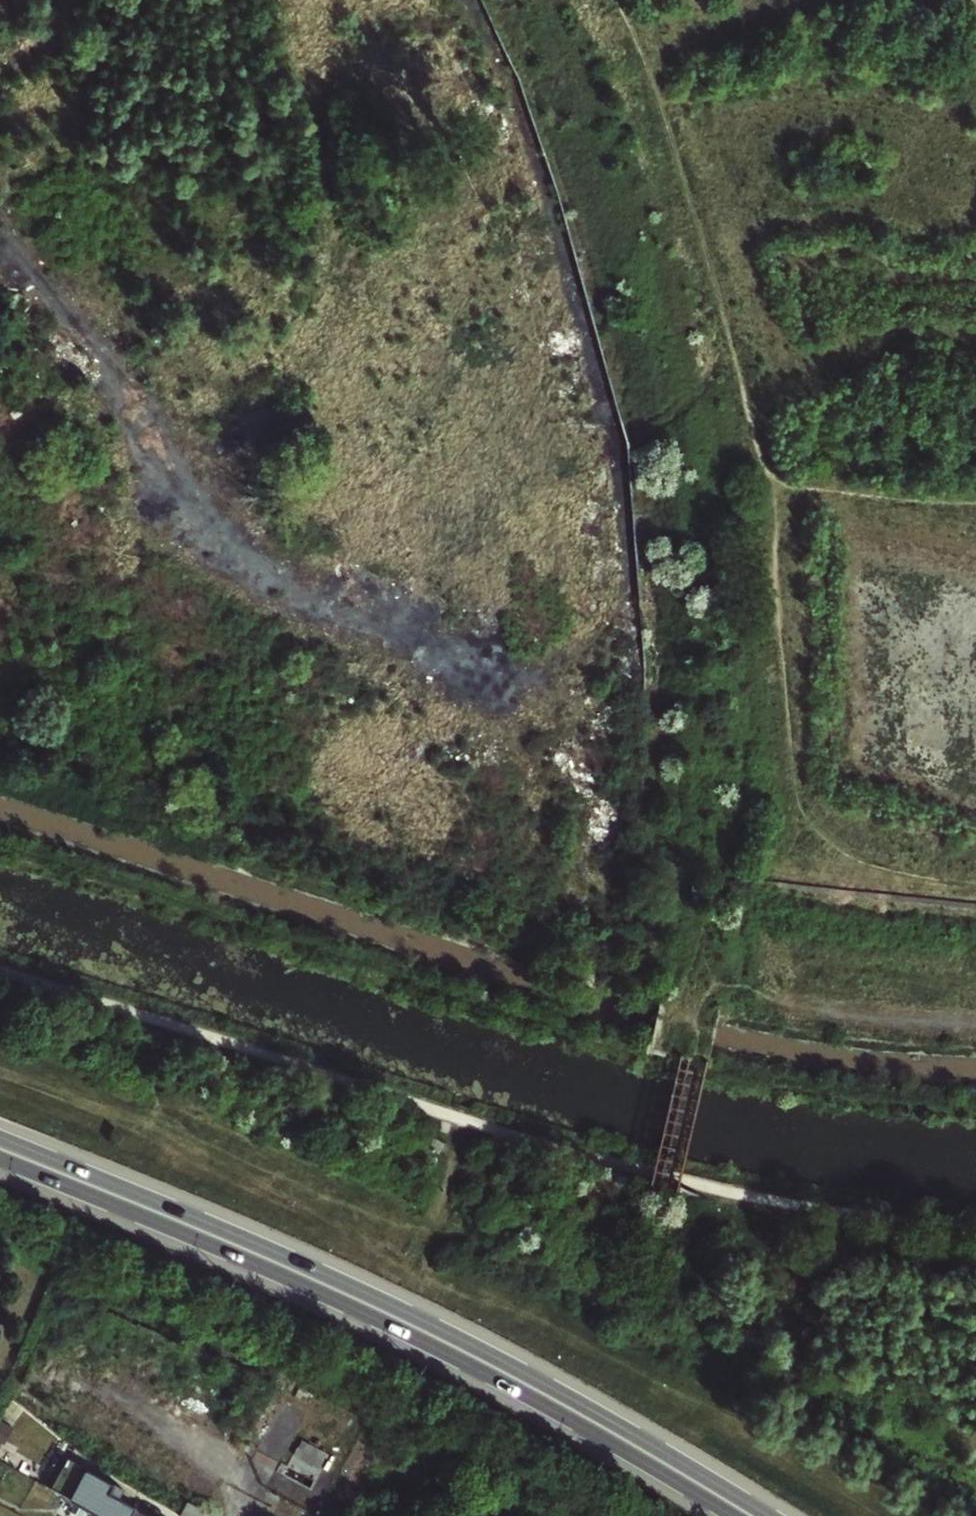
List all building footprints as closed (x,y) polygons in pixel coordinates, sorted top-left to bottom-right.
[(73,1501),(94,1512),(102,1515),(129,1515),(133,1508),(135,1506),(132,1504),(136,1496),(65,1456),(48,1486),(73,1501)]
